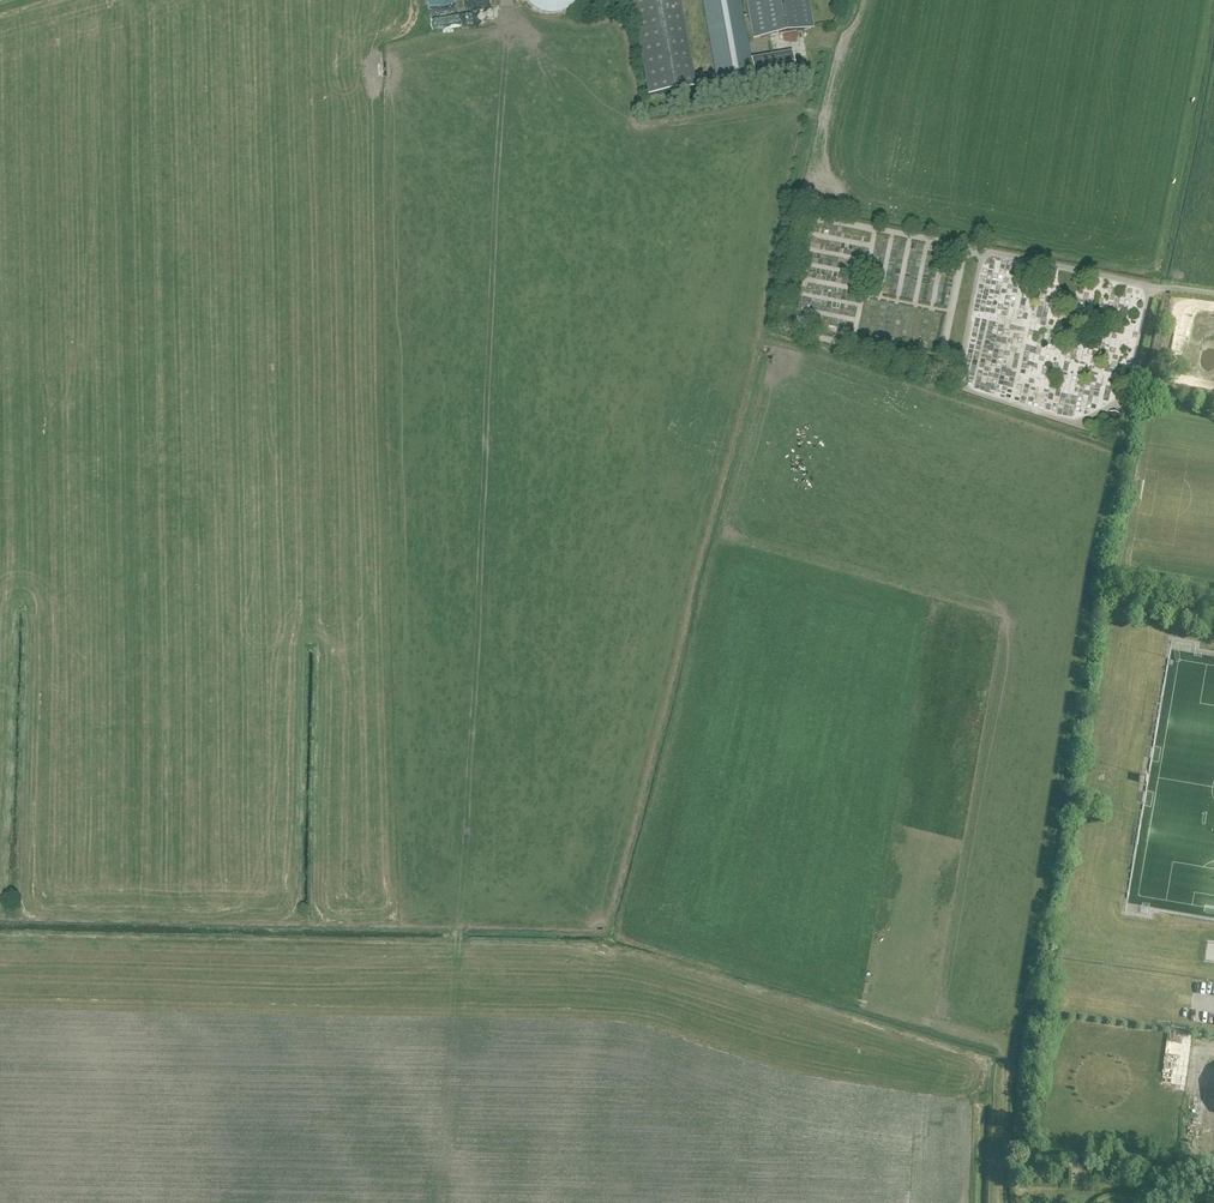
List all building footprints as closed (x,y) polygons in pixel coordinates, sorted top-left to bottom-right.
[(578,0),(528,0),(536,18),(578,0)] [(678,0),(652,0),(630,4),(646,98),(693,90),(678,0)] [(742,17),(739,0),(702,0),(716,85),(752,79),(741,17),(742,17)] [(753,39),(812,29),(807,0),(746,0),(753,39)] [(1119,414),(1109,412),(1107,423),(1116,425),(1119,414)]
